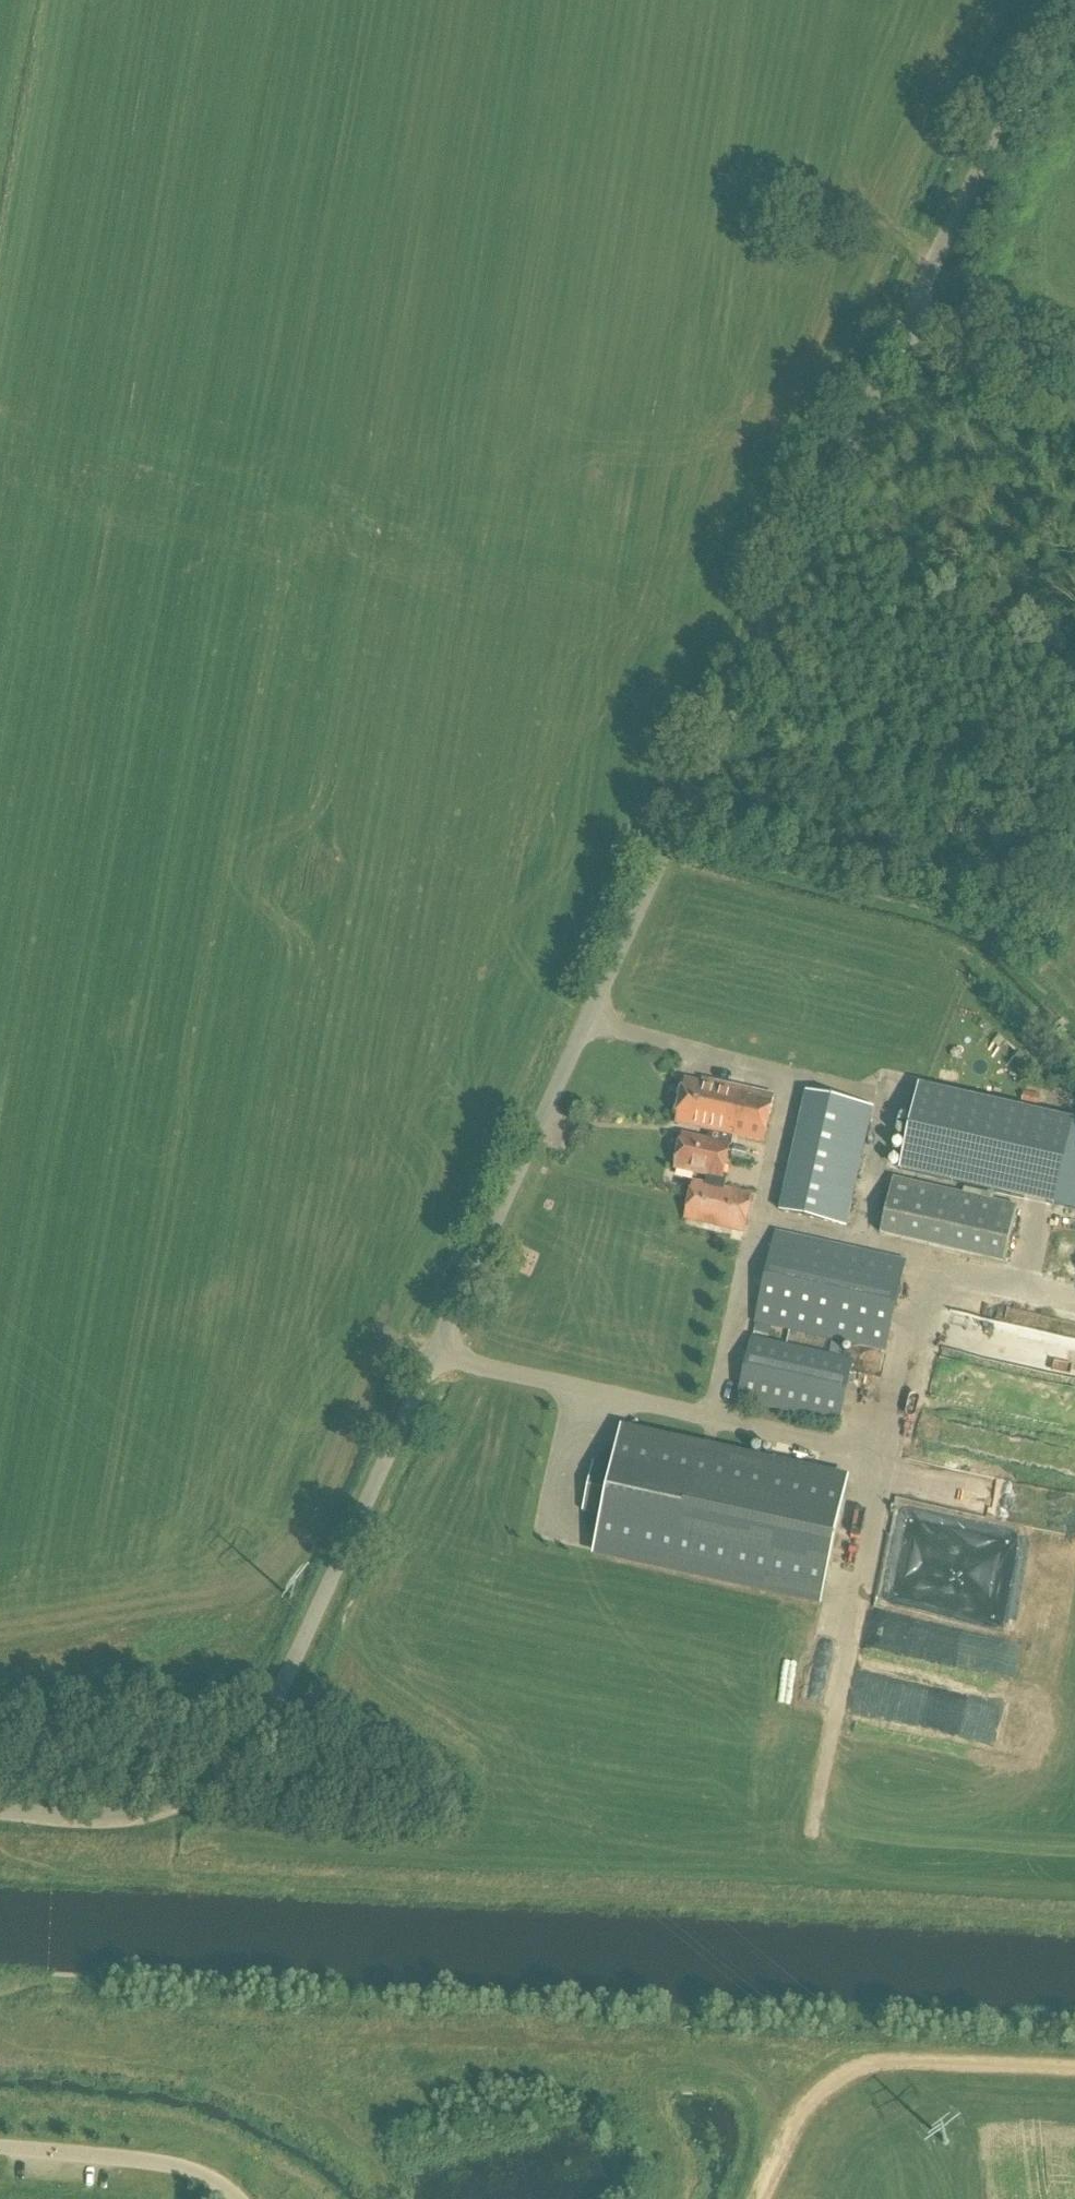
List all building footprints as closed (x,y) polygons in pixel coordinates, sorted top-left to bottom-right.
[(774,1097),(703,1081),(699,1082),(685,1081),(676,1123),(710,1131),(707,1142),(683,1136),(676,1168),(707,1176),(705,1184),(693,1182),(684,1219),(743,1232),(752,1195),(719,1188),(731,1136),(764,1143),(774,1097)] [(899,1171),(1074,1211),(1074,1120),(918,1085),(899,1171)] [(1037,1107),(1040,1096),(1024,1092),(1022,1104),(1037,1107)] [(846,1227),(873,1108),(808,1093),(781,1212),(846,1227)] [(1004,1264),(1018,1206),(893,1177),(880,1236),(1004,1264)] [(885,1352),(905,1262),(776,1234),(755,1323),(885,1352)] [(839,1424),(853,1361),(753,1338),(739,1401),(839,1424)] [(1074,1388),(1067,1420),(1074,1421),(1074,1388)] [(582,1511),(602,1515),(571,1651),(798,1702),(848,1481),(621,1430),(613,1466),(593,1462),(582,1511)] [(948,1503),(949,1501),(1036,1521),(1043,1487),(909,1457),(901,1492),(948,1503)]
